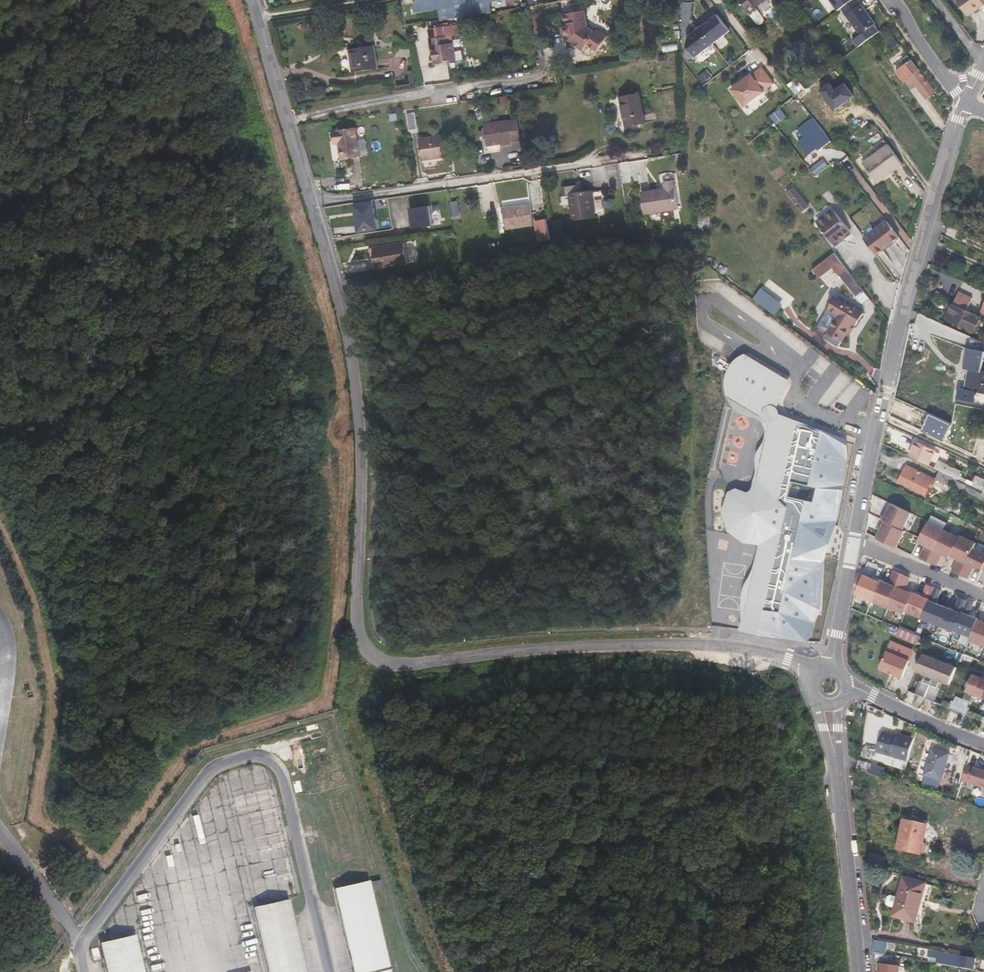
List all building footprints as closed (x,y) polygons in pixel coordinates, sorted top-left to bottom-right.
[(415,14),(439,10),(441,20),(492,13),(491,3),(509,0),(413,0),(415,14)] [(736,1),(748,17),(752,15),(759,23),(761,24),(765,21),(766,18),(756,6),(764,0),(737,0),(736,1)] [(841,8),(860,34),(875,23),(858,0),(852,0),(841,8)] [(971,14),(982,6),(983,4),(983,0),(960,0),(971,14)] [(576,12),(564,14),(566,27),(563,27),(564,36),(567,36),(567,42),(570,40),(573,43),(572,45),(582,53),(587,47),(596,53),(607,39),(596,32),(595,34),(589,27),(585,7),(579,8),(576,12)] [(730,32),(718,16),(690,38),(694,43),(688,48),(696,58),(730,32)] [(449,46),(447,37),(430,40),(432,56),(434,56),(436,65),(456,62),(454,45),(449,46)] [(379,69),(375,46),(349,50),(353,72),(379,69)] [(905,64),(899,69),(907,81),(911,78),(925,97),(934,91),(908,56),(903,60),(905,64)] [(775,84),(763,68),(753,76),(752,75),(745,81),(746,82),(741,86),(740,85),(733,90),(746,108),(766,92),(765,92),(775,84)] [(899,69),(896,71),(904,83),(907,81),(899,69)] [(645,124),(640,93),(621,97),(626,127),(645,124)] [(418,129),(415,112),(407,114),(410,131),(418,129)] [(487,147),(522,141),(518,120),(508,121),(507,120),(484,124),(485,130),(479,131),(480,137),(485,136),(487,147)] [(832,140),(817,121),(804,131),(807,135),(798,142),(808,156),(817,149),(818,151),(832,140)] [(356,128),(335,131),(337,144),(340,143),(342,160),(361,157),(356,128)] [(436,136),(439,157),(449,156),(446,134),(436,136)] [(422,159),(439,157),(436,136),(419,138),(422,159)] [(473,146),(472,138),(464,140),(465,147),(473,146)] [(903,164),(888,145),(864,163),(878,183),(903,164)] [(665,191),(642,194),(645,214),(678,209),(674,180),(664,182),(665,189),(665,191)] [(787,192),(788,195),(795,189),(791,183),(784,189),(787,192)] [(583,192),(582,184),(565,187),(566,196),(570,196),(573,220),(595,217),(592,191),(583,192)] [(795,189),(788,195),(794,202),(801,197),(795,189)] [(806,203),(801,197),(794,202),(799,208),(806,203)] [(378,229),(374,204),(356,207),(359,225),(368,223),(369,230),(378,229)] [(534,225),(531,204),(503,208),(507,229),(534,225)] [(430,206),(411,208),(414,229),(433,226),(430,206)] [(847,227),(831,207),(815,220),(830,240),(837,234),(837,235),(838,235),(839,235),(839,234),(840,234),(841,233),(841,232),(841,231),(847,227)] [(551,239),(547,219),(536,221),(540,242),(551,239)] [(887,221),(864,239),(876,254),(899,236),(887,221)] [(409,264),(405,243),(374,249),(378,269),(409,264)] [(857,297),(864,291),(835,254),(827,260),(833,268),(840,277),(841,276),(857,297)] [(819,279),(833,268),(827,260),(812,271),(819,279)] [(762,286),(753,298),(774,314),(784,302),(762,286)] [(864,305),(871,299),(864,291),(857,297),(864,305)] [(835,319),(829,331),(825,338),(839,346),(853,324),(855,326),(863,313),(837,297),(827,314),(835,319)] [(750,316),(784,341),(793,328),(759,304),(750,316)] [(947,318),(974,331),(979,319),(952,307),(947,318)] [(820,326),(829,331),(835,319),(827,314),(820,326)] [(971,337),(969,348),(967,348),(963,368),(968,370),(965,389),(960,388),(958,399),(976,403),(978,392),(983,393),(983,371),(982,371),(983,361),(983,343),(971,337)] [(848,458),(846,457),(840,486),(843,487),(840,503),(838,502),(833,525),(802,523),(797,542),(821,553),(819,604),(814,606),(811,621),(813,622),(809,638),(806,639),(803,637),(777,634),(778,626),(772,625),(771,633),(764,632),(742,629),(762,541),(739,536),(734,532),(730,526),(727,521),(727,518),(726,514),(726,510),(727,504),(730,496),(732,493),(754,498),(771,421),(768,420),(767,419),(766,418),(765,416),(760,416),(751,415),(746,414),(742,412),(737,409),(733,404),(731,401),(729,399),(728,393),(727,389),(726,387),(726,382),(727,377),(728,374),(729,371),(731,367),(732,366),(735,362),(737,360),(741,357),(745,355),(783,377),(786,381),(787,382),(787,384),(787,386),(786,388),(775,407),(777,408),(778,409),(778,410),(779,412),(779,414),(779,415),(846,441),(848,440),(780,415),(780,414),(780,411),(778,408),(777,407),(790,386),(791,384),(791,382),(789,380),(788,379),(745,354),(738,358),(734,361),(731,366),(728,370),(728,371),(727,374),(726,377),(725,381),(725,385),(726,390),(726,394),(728,397),(730,401),(732,405),(737,409),(742,413),(746,415),(751,416),(757,418),(760,419),(762,422),(763,423),(765,425),(766,429),(766,435),(763,444),(759,450),(757,456),(757,462),(757,467),(756,473),(754,485),(752,490),(748,492),(737,488),(729,492),(722,512),(729,531),(745,543),(759,545),(755,566),(751,576),(746,585),(744,590),(743,596),(742,602),(743,616),(742,620),(741,624),(741,627),(740,628),(740,629),(741,631),(758,635),(785,638),(809,642),(815,622),(822,609),(825,561),(838,520),(841,504),(844,485),(848,458)] [(777,634),(803,637),(806,639),(809,638),(813,622),(811,621),(814,606),(819,604),(821,553),(797,542),(802,523),(833,525),(838,502),(840,503),(843,487),(840,486),(846,457),(846,441),(779,415),(779,414),(779,412),(778,410),(778,409),(777,408),(775,407),(786,388),(787,386),(787,384),(787,382),(786,381),(783,377),(745,355),(741,357),(737,360),(735,362),(732,366),(731,367),(729,371),(728,374),(727,377),(726,382),(726,387),(727,389),(728,393),(729,399),(731,401),(733,404),(737,409),(742,412),(746,414),(751,415),(760,416),(765,416),(766,418),(767,419),(768,420),(771,421),(754,498),(732,493),(730,496),(727,504),(726,510),(726,514),(727,518),(727,521),(730,526),(734,532),(739,536),(762,541),(742,629),(764,632),(771,633),(772,625),(778,626),(777,634)] [(932,460),(936,452),(916,442),(910,454),(930,464),(932,460)] [(934,485),(936,480),(937,479),(907,465),(900,478),(898,482),(925,496),(931,484),(934,485)] [(941,471),(937,479),(936,480),(950,486),(951,484),(983,500),(983,491),(941,471)] [(983,487),(983,479),(976,475),(973,482),(983,487)] [(946,495),(941,506),(947,509),(948,507),(954,510),(956,504),(951,501),(953,498),(946,495)] [(880,519),(883,520),(903,530),(911,513),(892,503),(887,513),(884,511),(880,519)] [(882,528),(877,538),(897,547),(905,531),(903,530),(883,520),(879,527),(882,528)] [(919,558),(928,562),(943,530),(928,522),(918,542),(926,545),(919,558)] [(951,555),(959,538),(943,530),(928,562),(937,565),(942,554),(950,557),(951,555)] [(976,543),(960,536),(959,538),(951,555),(958,559),(952,571),(960,575),(974,548),(976,543)] [(960,575),(968,578),(974,567),(982,571),(983,569),(983,567),(983,553),(974,548),(960,575)] [(889,607),(902,574),(895,571),(889,584),(881,580),(872,600),(872,601),(888,607),(889,607)] [(859,573),(856,593),(872,600),(881,580),(881,579),(874,576),(873,578),(859,573)] [(906,611),(913,593),(905,590),(910,577),(902,574),(889,607),(905,613),(906,611)] [(923,596),(913,592),(913,593),(906,611),(922,617),(934,587),(927,584),(923,596)] [(938,625),(945,606),(936,603),(942,590),(934,587),(922,617),(922,618),(938,625)] [(954,630),(967,600),(959,597),(954,610),(945,606),(938,625),(954,631),(954,630)] [(971,637),(978,620),(978,619),(969,615),(974,603),(967,600),(954,630),(971,637)] [(983,646),(983,622),(978,620),(971,637),(969,640),(983,646)] [(918,642),(921,634),(899,626),(896,635),(918,642)] [(891,643),(880,670),(903,679),(910,662),(907,661),(912,651),(891,643)] [(931,685),(941,660),(924,653),(917,670),(927,674),(924,682),(931,685)] [(957,667),(941,660),(931,685),(938,687),(941,680),(950,684),(951,682),(957,667)] [(958,666),(957,667),(951,682),(961,686),(958,694),(964,696),(974,672),(958,666)] [(974,672),(964,696),(972,699),(975,691),(983,695),(983,676),(974,672)] [(959,710),(964,696),(958,694),(952,707),(959,710)] [(966,712),(972,699),(964,696),(959,710),(966,712)] [(876,734),(872,755),(905,762),(910,739),(895,736),(895,738),(876,734)] [(941,780),(949,755),(932,749),(924,775),(941,780)] [(856,770),(869,774),(872,765),(859,761),(856,770)] [(983,788),(983,771),(973,768),(972,769),(965,767),(961,781),(969,783),(969,784),(983,788)] [(905,822),(900,842),(899,850),(920,854),(922,848),(927,826),(905,822)] [(867,861),(883,866),(885,858),(870,854),(867,861)] [(899,895),(895,907),(893,917),(915,923),(926,884),(904,878),(899,895)] [(369,880),(334,888),(353,971),(390,971),(369,880)] [(888,905),(895,907),(899,895),(891,893),(888,905)] [(288,899),(253,907),(268,971),(305,971),(288,899)] [(134,934),(100,942),(107,971),(143,971),(134,934)] [(886,954),(888,942),(875,940),(873,949),(873,951),(876,952),(886,954)] [(974,971),(976,959),(931,951),(929,957),(937,959),(936,963),(974,971)] [(895,965),(898,956),(886,954),(876,952),(875,960),(895,965)]
